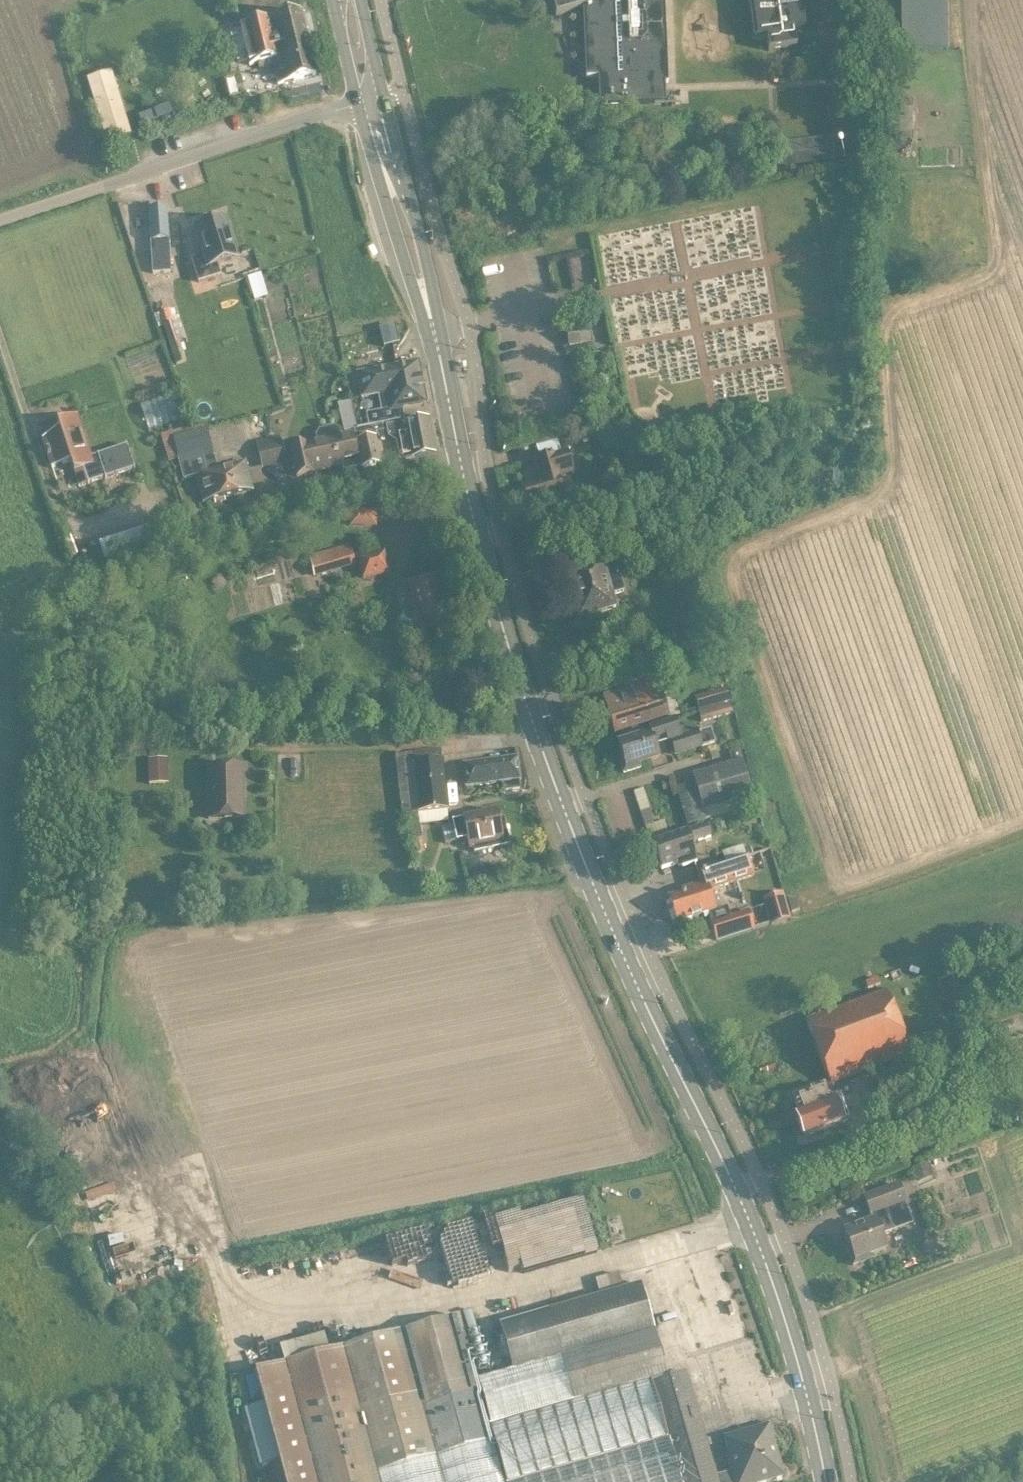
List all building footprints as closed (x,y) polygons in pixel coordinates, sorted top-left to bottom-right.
[(595,103),(650,101),(649,81),(664,80),(660,0),(553,0),(556,11),(580,4),(584,75),(594,74),(595,103)] [(749,38),(761,36),(763,49),(791,45),(789,28),(799,27),(796,0),(744,0),(749,38)] [(945,45),(945,0),(900,0),(900,44),(945,45)] [(312,71),(297,9),(236,24),(245,62),(269,56),(274,80),(312,71)] [(82,74),(102,139),(127,131),(107,67),(82,74)] [(164,103),(135,114),(138,122),(167,111),(164,103)] [(910,105),(888,105),(888,135),(909,137),(910,105)] [(828,133),(771,140),(774,164),(832,157),(828,133)] [(147,208),(150,272),(168,272),(164,207),(147,208)] [(221,215),(190,225),(199,253),(187,256),(194,279),(216,272),(212,261),(233,254),(221,215)] [(255,271),(243,275),(246,286),(259,282),(255,271)] [(222,314),(219,304),(206,308),(209,318),(222,314)] [(165,308),(156,311),(160,324),(172,362),(181,359),(175,339),(178,337),(173,320),(169,321),(165,308)] [(563,329),(565,343),(576,341),(586,340),(584,326),(563,329)] [(364,422),(369,422),(370,424),(390,419),(390,418),(400,416),(398,405),(422,400),(414,358),(352,369),(357,395),(373,391),(376,407),(362,410),(364,422)] [(335,409),(327,410),(328,417),(336,416),(335,409)] [(75,483),(83,480),(85,483),(131,468),(123,444),(87,455),(74,414),(54,420),(56,426),(39,437),(48,466),(67,460),(75,483)] [(350,414),(337,417),(340,428),(352,425),(350,414)] [(430,449),(423,416),(385,424),(387,433),(392,437),(396,456),(430,449)] [(590,431),(587,420),(566,425),(568,436),(590,431)] [(352,454),(348,432),(347,430),(338,432),(337,427),(330,423),(315,427),(311,433),(313,441),(288,447),(293,473),(322,467),(321,466),(338,462),(340,466),(357,462),(355,454),(352,454)] [(358,463),(376,459),(368,425),(350,429),(358,463)] [(168,428),(157,431),(164,458),(172,455),(178,476),(193,472),(201,501),(248,489),(241,460),(214,467),(203,428),(198,429),(170,436),(168,428)] [(252,438),(258,465),(282,460),(276,433),(252,438)] [(569,473),(563,451),(557,452),(554,441),(553,437),(533,442),(536,457),(530,458),(534,480),(518,483),(523,503),(560,494),(556,476),(569,473)] [(562,439),(554,441),(557,452),(563,451),(565,450),(562,439)] [(128,531),(95,541),(101,558),(133,547),(128,531)] [(322,547),(305,552),(311,573),(328,568),(322,547)] [(357,556),(361,575),(384,571),(380,550),(357,556)] [(599,559),(561,569),(575,617),(612,605),(609,593),(620,590),(611,557),(599,560),(599,559)] [(415,619),(417,625),(444,616),(433,575),(405,582),(413,610),(402,613),(398,610),(391,623),(402,630),(407,621),(415,619)] [(335,595),(337,603),(358,597),(356,589),(335,595)] [(663,713),(665,718),(674,715),(675,714),(668,690),(657,694),(653,680),(617,692),(616,690),(600,695),(611,730),(663,713)] [(722,687),(707,691),(710,703),(726,698),(722,687)] [(693,708),(696,719),(727,710),(725,700),(693,708)] [(674,715),(665,718),(665,719),(644,725),(645,733),(616,740),(623,766),(655,755),(651,744),(667,740),(672,753),(711,741),(706,726),(692,730),(689,721),(674,725),(672,717),(674,715)] [(441,808),(437,758),(437,748),(392,755),(398,812),(405,813),(407,823),(408,835),(417,834),(416,822),(444,819),(441,808)] [(164,756),(143,757),(144,782),(164,781),(164,756)] [(511,779),(513,779),(511,757),(458,763),(460,785),(495,781),(496,789),(512,787),(511,779)] [(693,790),(675,795),(682,821),(738,805),(736,796),(747,793),(742,775),(737,758),(729,761),(688,773),(690,780),(693,790)] [(240,815),(239,762),(203,763),(204,816),(240,815)] [(664,780),(657,782),(660,790),(667,788),(664,780)] [(628,789),(644,835),(663,829),(660,818),(650,821),(638,786),(628,789)] [(465,846),(470,845),(470,849),(506,841),(500,815),(495,816),(493,809),(457,817),(457,818),(449,820),(449,822),(452,837),(462,835),(465,846)] [(452,837),(449,822),(438,825),(442,839),(452,837)] [(688,842),(707,836),(704,824),(683,831),(650,842),(658,866),(672,862),(674,865),(694,859),(688,842)] [(416,835),(406,838),(409,850),(419,848),(416,835)] [(718,852),(721,861),(744,853),(741,844),(718,852)] [(750,874),(744,855),(744,853),(721,861),(718,852),(696,859),(699,870),(681,876),(682,880),(667,885),(676,910),(712,898),(709,887),(750,874)] [(428,882),(424,864),(412,867),(416,885),(428,882)] [(481,883),(480,873),(463,876),(465,886),(481,883)] [(779,890),(758,896),(766,923),(786,917),(779,890)] [(793,895),(784,898),(787,909),(796,907),(793,895)] [(706,918),(712,937),(751,925),(745,906),(706,918)] [(873,977),(862,982),(864,987),(875,983),(873,977)] [(906,1053),(882,989),(803,1018),(827,1083),(906,1053)] [(844,1118),(837,1096),(827,1098),(821,1082),(786,1096),(791,1114),(792,1114),(800,1134),(841,1119),(844,1118)] [(923,1161),(908,1167),(913,1181),(928,1175),(923,1161)] [(841,1229),(847,1244),(844,1245),(850,1263),(871,1255),(870,1252),(883,1246),(878,1233),(909,1221),(894,1180),(859,1192),(862,1202),(869,1219),(841,1229)] [(646,1381),(664,1375),(638,1287),(496,1324),(509,1370),(472,1380),(454,1313),(252,1369),(282,1481),(674,1481),(646,1381)] [(710,1475),(698,1431),(683,1370),(664,1375),(646,1381),(674,1481),(712,1481),(710,1475)] [(710,1475),(712,1481),(745,1481),(777,1473),(763,1424),(720,1436),(730,1469),(725,1471),(710,1475)] [(1000,1481),(1022,1481),(1022,1473),(1000,1481)]
